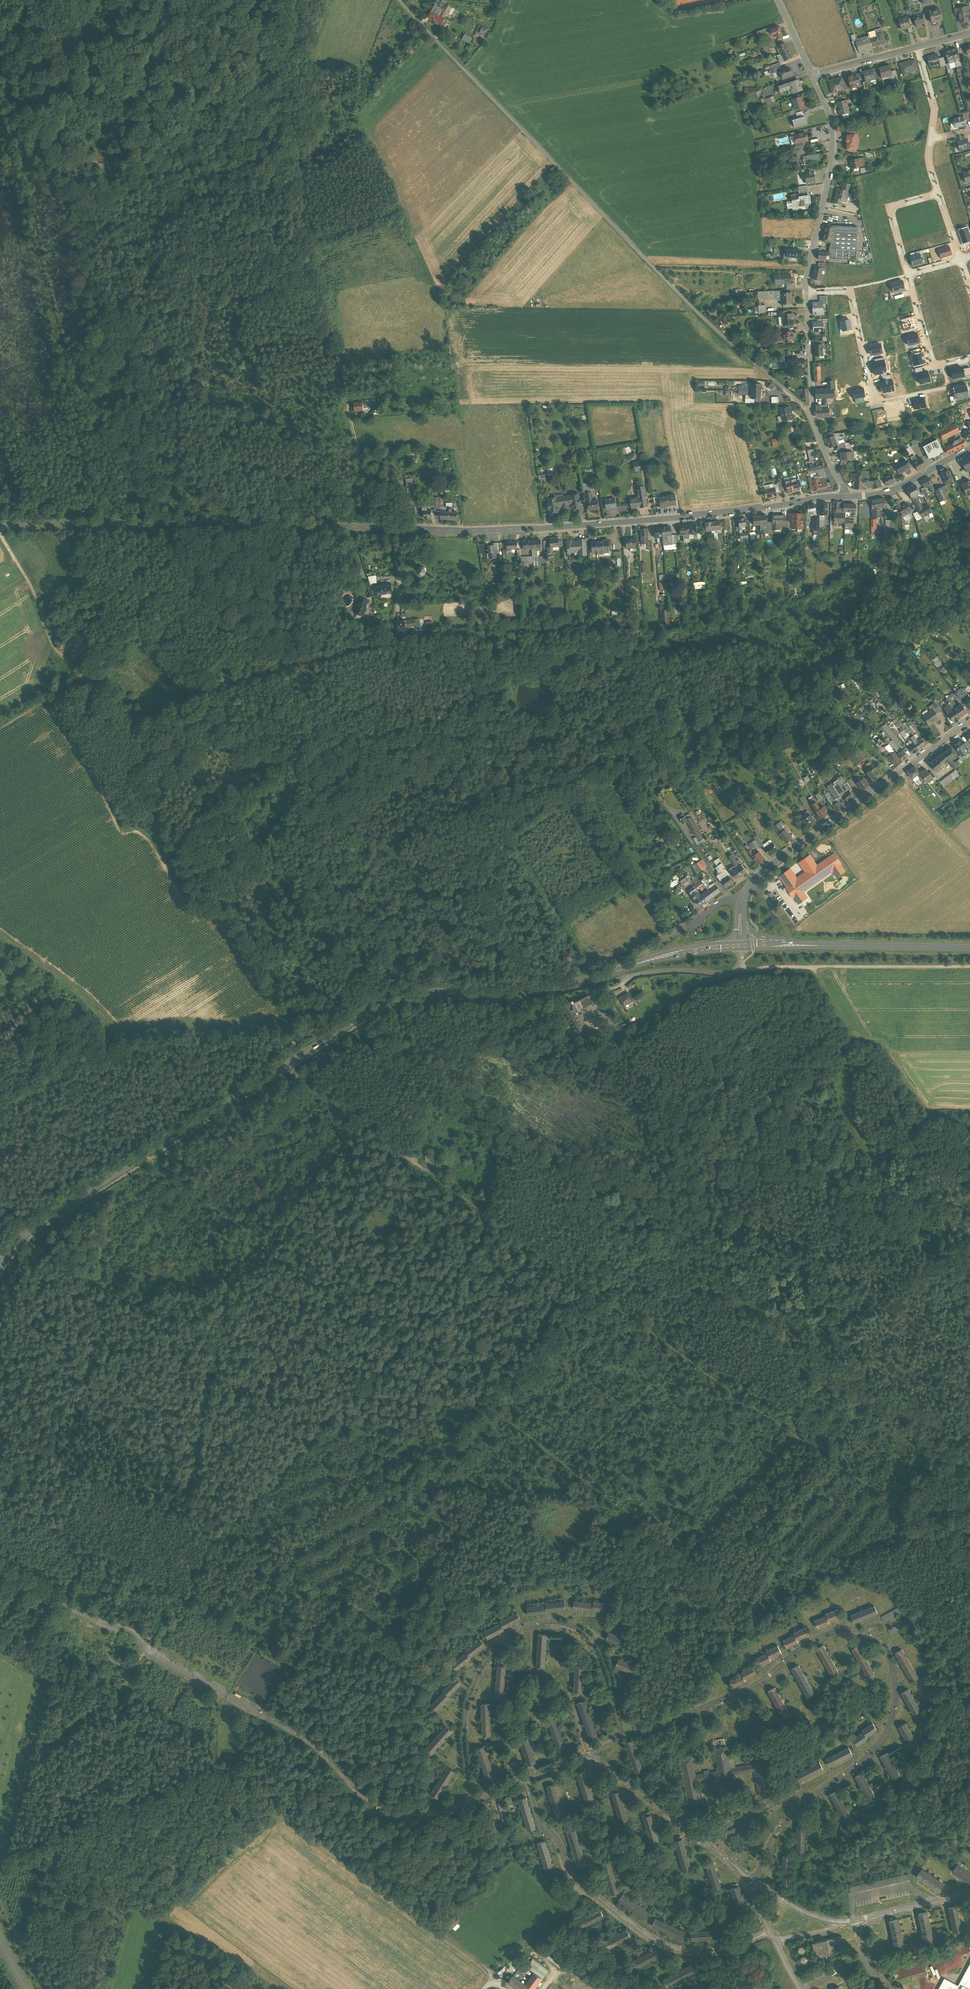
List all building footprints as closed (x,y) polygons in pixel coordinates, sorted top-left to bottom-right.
[(452,8),(446,4),(444,7),(442,10),(440,13),(446,17),(449,13),(452,8)] [(442,10),(435,6),(428,17),(435,21),(440,13),(442,10)] [(966,13),(965,9),(964,7),(958,9),(958,11),(958,14),(960,23),(968,21),(967,15),(967,13),(966,13)] [(940,9),(929,11),(932,22),(936,22),(940,21),(942,20),(940,9)] [(446,17),(440,13),(435,21),(441,25),(446,17)] [(922,15),(917,16),(917,14),(913,15),(914,17),(913,17),(916,26),(924,23),(922,15)] [(907,18),(899,20),(901,29),(907,28),(910,27),(910,26),(907,18)] [(483,25),(480,33),(486,36),(489,28),(483,25)] [(779,28),(770,30),(772,35),(774,34),(776,33),(777,36),(778,38),(782,37),(779,28)] [(882,31),(875,33),(876,36),(869,39),(872,47),(886,43),(882,31)] [(869,39),(869,36),(861,39),(862,43),(857,45),(857,47),(859,54),(866,52),(865,51),(873,49),(869,39)] [(785,43),(776,47),(778,51),(779,50),(781,54),(788,51),(785,43)] [(960,60),(957,49),(951,50),(954,61),(960,60)] [(954,61),(951,50),(945,52),(948,63),(954,61)] [(788,51),(781,54),(784,60),(784,61),(787,60),(791,58),(788,51)] [(937,54),(928,57),(930,66),(940,63),(938,59),(937,54)] [(912,60),(900,64),(902,73),(915,70),(912,60)] [(889,66),(879,68),(881,76),(881,78),(887,77),(887,76),(890,75),(892,75),(891,72),(889,66)] [(780,70),(779,70),(780,71),(783,79),(787,78),(792,76),(793,74),(792,73),(791,72),(790,68),(787,67),(780,70)] [(873,69),(863,72),(865,82),(866,82),(867,82),(875,79),(874,77),(873,69)] [(895,70),(891,72),(892,75),(890,75),(892,83),(898,81),(895,70)] [(854,75),(848,77),(851,89),(860,86),(858,77),(855,77),(854,75)] [(842,78),(836,79),(836,80),(833,81),(833,80),(829,81),(832,93),(845,90),(843,83),(842,78)] [(798,80),(778,87),(780,92),(791,88),(793,93),(801,90),(800,87),(801,87),(800,86),(798,80)] [(801,97),(792,100),(795,110),(804,107),(803,104),(805,103),(804,100),(802,101),(801,97)] [(846,100),(837,102),(840,115),(849,113),(846,100)] [(795,127),(807,124),(805,117),(803,117),(798,119),(792,120),(795,127)] [(963,118),(960,118),(960,117),(956,118),(956,119),(953,120),(955,127),(965,125),(964,121),(963,118)] [(801,133),(799,133),(798,134),(795,135),(796,139),(795,139),(795,140),(796,140),(797,144),(805,142),(806,142),(807,140),(806,133),(802,134),(801,133)] [(848,136),(847,136),(847,139),(846,140),(845,141),(845,146),(847,146),(847,150),(852,150),(853,147),(855,147),(856,140),(856,138),(858,138),(857,133),(855,133),(855,134),(848,136)] [(967,139),(957,141),(960,151),(969,148),(967,139)] [(804,148),(796,150),(798,167),(807,166),(806,162),(820,160),(819,154),(805,156),(804,148)] [(858,159),(850,160),(852,168),(860,166),(858,159)] [(815,183),(813,172),(811,172),(805,173),(807,184),(815,183)] [(842,190),(837,189),(834,203),(840,204),(841,201),(840,201),(840,199),(847,200),(850,185),(844,183),(842,190)] [(800,195),(791,196),(792,201),(794,201),(795,208),(810,205),(809,196),(800,197),(800,195)] [(834,226),(826,224),(824,232),(828,233),(828,231),(834,232),(834,226)] [(857,227),(834,226),(834,232),(831,243),(829,250),(856,251),(857,227)] [(963,243),(969,241),(969,237),(967,228),(960,231),(959,231),(963,243)] [(834,232),(828,231),(828,233),(824,232),(822,241),(831,243),(834,232)] [(941,232),(933,234),(935,244),(946,241),(944,231),(941,232)] [(939,250),(938,250),(941,258),(952,254),(949,246),(939,250)] [(793,251),(787,250),(787,256),(787,257),(790,257),(800,258),(801,250),(793,249),(793,251)] [(856,251),(829,250),(829,253),(831,253),(831,256),(830,259),(856,260),(856,251)] [(829,253),(819,252),(818,259),(826,260),(827,256),(831,256),(831,253),(829,253)] [(915,256),(910,257),(913,266),(922,263),(920,254),(915,256)] [(817,268),(814,267),(812,279),(821,281),(822,275),(820,275),(822,269),(817,268)] [(790,274),(775,275),(775,284),(786,284),(791,283),(790,274)] [(905,290),(903,281),(891,284),(894,293),(905,290)] [(792,293),(781,293),(781,305),(791,304),(790,297),(792,297),(792,293)] [(827,296),(819,296),(819,302),(823,302),(823,304),(827,304),(827,296)] [(932,297),(924,299),(922,300),(924,310),(935,307),(932,297)] [(823,304),(823,302),(819,302),(813,302),(813,314),(823,314),(823,304)] [(787,314),(782,315),(783,317),(783,325),(793,324),(794,324),(793,314),(787,314)] [(916,328),(913,317),(910,318),(902,321),(905,331),(916,328)] [(852,329),(850,320),(840,322),(842,331),(852,329)] [(818,322),(813,322),(814,331),(823,331),(822,322),(818,322)] [(869,339),(877,337),(876,333),(878,333),(877,329),(876,329),(875,325),(866,327),(869,339)] [(792,332),(783,332),(784,337),(782,337),(782,342),(784,342),(792,342),(792,332)] [(917,334),(906,337),(908,345),(919,342),(917,334)] [(822,344),(814,345),(815,356),(823,355),(822,344)] [(880,344),(869,346),(871,356),(882,354),(880,344)] [(920,353),(912,356),(914,366),(925,363),(924,359),(923,356),(922,353),(920,353)] [(801,360),(797,360),(796,358),(793,359),(793,360),(793,368),(796,368),(802,368),(801,367),(803,367),(803,364),(801,364),(801,360)] [(875,362),(872,363),(875,375),(880,373),(886,372),(884,361),(875,362)] [(955,368),(951,369),(953,379),(964,376),(962,369),(962,368),(955,369),(955,368)] [(928,371),(924,372),(917,374),(920,384),(930,381),(928,371)] [(894,390),(892,380),(883,381),(880,382),(881,391),(884,393),(894,390)] [(834,396),(833,381),(828,381),(828,389),(815,389),(816,398),(824,398),(827,398),(827,397),(829,397),(832,397),(832,402),(834,402),(834,396)] [(966,386),(955,389),(956,393),(957,398),(968,396),(966,386)] [(855,399),(864,397),(866,397),(864,388),(852,391),(854,399),(855,399)] [(808,389),(798,390),(798,392),(797,392),(797,394),(802,394),(803,401),(809,401),(808,389)] [(932,405),(944,403),(942,393),(930,396),(932,405)] [(751,394),(746,394),(745,403),(754,403),(754,399),(751,399),(751,394)] [(924,398),(913,400),(914,409),(926,407),(924,398)] [(363,402),(354,403),(355,411),(363,410),(363,408),(363,402)] [(886,406),(888,416),(901,414),(899,404),(886,406)] [(856,407),(858,416),(869,414),(867,405),(856,407)] [(789,406),(779,409),(783,421),(793,418),(789,406)] [(825,409),(816,409),(816,417),(823,417),(823,413),(825,413),(825,409)] [(956,424),(944,430),(943,428),(939,430),(943,439),(954,433),(959,431),(956,424)] [(959,431),(954,433),(955,436),(957,442),(963,439),(959,431)] [(834,435),(826,438),(829,448),(837,445),(837,444),(835,438),(834,435)] [(957,442),(956,442),(956,441),(951,444),(951,445),(945,448),(948,454),(954,451),(965,445),(963,439),(957,442)] [(936,440),(930,443),(936,455),(943,452),(939,445),(936,440)] [(930,459),(936,455),(930,443),(923,446),(926,452),(930,459)] [(841,452),(841,459),(848,459),(854,459),(853,451),(848,451),(841,452)] [(915,457),(912,452),(908,454),(912,459),(913,463),(917,460),(915,457)] [(961,461),(966,472),(969,470),(969,469),(969,466),(969,456),(961,461)] [(917,460),(913,463),(915,465),(918,471),(926,466),(921,458),(917,460)] [(907,463),(905,459),(900,461),(900,462),(895,465),(899,474),(910,468),(907,463)] [(819,460),(817,461),(817,463),(814,463),(815,470),(817,469),(823,468),(822,462),(820,462),(819,460)] [(810,462),(806,462),(807,471),(815,470),(814,463),(813,461),(810,462)] [(823,468),(817,469),(819,479),(825,478),(823,468)] [(948,469),(942,472),(947,484),(952,481),(950,478),(951,477),(948,469)] [(892,475),(883,478),(886,485),(894,483),(892,475)] [(825,478),(819,479),(814,480),(813,477),(810,478),(810,480),(809,481),(810,488),(813,488),(814,490),(831,487),(830,481),(830,480),(826,481),(825,478)] [(928,477),(921,481),(924,487),(924,488),(928,486),(932,484),(928,477)] [(796,478),(790,480),(793,492),(799,490),(796,479),(796,478)] [(878,479),(876,480),(875,480),(861,481),(854,481),(854,482),(854,484),(854,489),(865,489),(865,488),(872,487),(872,489),(881,487),(878,479)] [(790,480),(784,482),(784,483),(787,491),(787,493),(793,492),(790,480)] [(961,484),(963,488),(966,496),(969,494),(969,481),(969,480),(961,484)] [(589,483),(582,484),(583,493),(585,492),(586,492),(585,491),(590,490),(589,483)] [(915,485),(907,489),(911,497),(917,494),(919,492),(915,485)] [(644,486),(637,487),(638,496),(629,498),(631,508),(640,507),(640,508),(644,507),(644,505),(647,505),(644,486)] [(942,488),(934,491),(939,502),(944,500),(947,498),(945,493),(942,487),(942,488)] [(765,490),(764,490),(765,495),(765,496),(766,498),(776,496),(775,492),(774,488),(770,489),(765,490)] [(578,494),(571,495),(572,497),(569,498),(569,497),(564,498),(565,507),(568,506),(571,505),(572,509),(575,508),(581,508),(580,507),(580,504),(581,504),(580,498),(578,498),(578,494)] [(659,498),(659,503),(660,508),(666,507),(666,506),(676,504),(675,494),(668,496),(659,498)] [(555,498),(549,499),(550,503),(548,503),(549,509),(550,509),(550,512),(556,512),(559,511),(558,507),(562,507),(565,507),(564,498),(558,499),(559,499),(555,500),(555,498)] [(614,498),(605,499),(606,509),(616,508),(614,498)] [(879,499),(871,500),(872,509),(880,508),(879,499)] [(592,500),(587,501),(588,504),(586,504),(586,507),(588,507),(589,509),(598,508),(597,500),(592,500)] [(922,508),(918,500),(914,502),(918,510),(922,508)] [(907,502),(901,506),(897,501),(893,503),(898,508),(902,515),(906,512),(911,509),(907,502)] [(827,503),(819,502),(819,514),(819,515),(824,515),(828,515),(828,510),(827,510),(827,503)] [(840,502),(834,502),(834,522),(844,522),(845,522),(845,517),(845,511),(843,511),(843,504),(840,504),(840,502)] [(815,504),(807,505),(808,511),(808,512),(812,511),(816,511),(815,504)] [(928,505),(922,508),(918,510),(921,517),(931,512),(928,505)] [(880,508),(872,509),(873,517),(881,516),(880,508)] [(446,511),(441,511),(439,511),(438,511),(438,516),(440,516),(440,519),(449,519),(449,512),(446,511)] [(451,512),(449,512),(449,519),(457,520),(458,512),(451,512)] [(556,512),(550,512),(549,512),(550,520),(557,519),(556,512)] [(803,514),(792,514),(792,521),(792,528),(802,528),(803,514)] [(766,515),(759,516),(760,524),(763,524),(767,523),(767,522),(766,515)] [(785,520),(785,515),(772,515),(772,521),(773,521),(773,529),(779,529),(779,525),(783,525),(784,525),(785,525),(785,520)] [(849,517),(845,517),(845,522),(844,522),(844,528),(853,529),(853,522),(849,522),(849,517)] [(745,518),(738,519),(739,528),(741,528),(741,526),(746,526),(748,526),(748,521),(746,521),(745,518)] [(893,519),(885,520),(886,527),(886,528),(884,528),(884,531),(890,531),(890,527),(894,527),(893,519)] [(767,523),(763,524),(764,533),(773,532),(773,529),(773,521),(772,521),(767,522),(767,523)] [(713,530),(712,522),(705,523),(706,530),(711,530),(713,530)] [(696,524),(688,525),(689,534),(697,533),(697,530),(696,530),(696,524)] [(688,525),(680,526),(681,534),(683,534),(689,534),(688,525)] [(671,526),(662,527),(663,536),(667,536),(671,535),(671,526)] [(662,527),(654,528),(655,538),(657,537),(659,537),(659,536),(663,536),(662,527)] [(554,538),(550,539),(550,541),(550,547),(548,547),(548,553),(553,553),(552,547),(559,546),(559,541),(559,538),(558,538),(558,537),(554,537),(554,538)] [(635,538),(626,538),(626,548),(630,548),(636,547),(635,538)] [(540,539),(532,540),(532,549),(537,548),(538,548),(540,548),(541,548),(540,539)] [(527,540),(523,540),(524,549),(527,549),(527,551),(529,550),(529,549),(532,549),(532,540),(527,540)] [(579,541),(572,542),(572,541),(571,540),(568,540),(567,541),(567,549),(567,550),(568,554),(568,552),(574,551),(578,551),(578,555),(586,554),(585,540),(579,540),(579,541)] [(604,541),(592,542),(592,552),(597,552),(597,554),(604,554),(604,552),(609,552),(609,551),(611,551),(610,541),(608,541),(608,540),(604,540),(604,541)] [(517,541),(507,542),(507,549),(517,549),(517,541)] [(495,552),(488,552),(489,557),(495,557),(495,558),(496,557),(500,557),(498,543),(494,543),(494,546),(495,545),(495,552)] [(494,546),(488,546),(488,544),(485,544),(485,545),(486,552),(486,553),(488,552),(495,552),(495,545),(494,546)] [(426,572),(426,570),(426,569),(425,567),(424,566),(422,566),(420,566),(419,567),(418,569),(418,570),(418,572),(419,573),(421,574),(422,574),(424,574),(425,573),(426,572)] [(376,576),(368,577),(369,581),(370,584),(377,583),(376,576)] [(370,584),(369,581),(363,583),(368,597),(374,595),(370,584)] [(380,585),(380,586),(381,594),(391,593),(392,593),(391,584),(380,585)] [(365,598),(360,597),(356,610),(355,613),(364,615),(365,612),(368,599),(365,598)] [(668,611),(661,611),(661,620),(668,619),(668,616),(669,616),(668,611)] [(418,619),(406,620),(406,621),(405,621),(406,626),(414,625),(415,627),(420,627),(420,619),(418,619)] [(956,692),(955,693),(960,700),(967,694),(962,687),(959,689),(956,692)] [(952,701),(949,697),(945,699),(946,700),(953,710),(954,710),(957,707),(952,700),(952,701)] [(947,714),(953,710),(946,700),(944,701),(947,705),(943,708),(947,714)] [(941,710),(935,702),(928,707),(931,711),(932,710),(935,714),(941,710)] [(961,704),(957,707),(954,710),(959,717),(967,712),(961,704)] [(935,714),(932,710),(931,711),(928,713),(928,712),(922,716),(928,725),(937,718),(935,714)] [(953,710),(947,714),(953,722),(959,717),(954,710),(953,710)] [(901,743),(896,736),(890,729),(886,723),(882,726),(893,740),(892,740),(896,746),(901,743)] [(894,726),(890,729),(896,736),(899,733),(894,726)] [(909,726),(905,729),(908,734),(912,739),(914,738),(913,736),(915,734),(909,726)] [(906,738),(912,746),(915,744),(912,739),(908,734),(905,729),(900,732),(904,738),(906,738)] [(918,742),(915,744),(919,750),(927,745),(922,739),(918,742)] [(889,742),(888,743),(889,744),(892,748),(893,748),(896,746),(892,740),(889,742)] [(961,740),(954,745),(958,752),(962,749),(966,746),(964,744),(961,740)] [(919,750),(915,744),(912,746),(909,748),(913,754),(919,750)] [(896,746),(893,748),(898,755),(904,751),(903,750),(900,752),(896,746)] [(951,747),(943,753),(947,759),(948,761),(951,759),(957,754),(951,747)] [(864,758),(858,750),(852,754),(859,764),(861,762),(860,761),(864,758)] [(904,751),(898,755),(902,760),(907,757),(904,751)] [(890,755),(888,757),(895,765),(901,761),(894,752),(890,755)] [(943,753),(930,763),(937,772),(944,766),(941,763),(947,759),(943,753)] [(954,763),(951,759),(948,761),(954,768),(957,766),(954,763)] [(873,765),(866,770),(868,772),(873,779),(875,777),(876,778),(877,778),(878,777),(878,776),(880,774),(875,767),(873,765)] [(920,773),(915,766),(907,772),(912,779),(918,774),(920,773)] [(929,773),(925,768),(920,773),(924,778),(925,780),(927,783),(933,778),(929,773)] [(955,770),(940,782),(944,787),(959,776),(955,770)] [(869,784),(864,777),(863,777),(858,781),(857,782),(862,789),(869,784)] [(924,785),(920,780),(916,784),(919,789),(924,785)] [(836,784),(834,785),(837,791),(840,797),(843,795),(843,794),(845,793),(845,792),(841,786),(842,786),(839,782),(836,784)] [(847,782),(843,785),(847,790),(845,792),(845,793),(843,794),(843,795),(848,801),(854,796),(850,791),(852,789),(847,782)] [(832,783),(827,786),(832,794),(837,791),(834,785),(832,783)] [(774,784),(763,791),(766,795),(777,788),(774,784)] [(831,795),(827,798),(832,806),(839,801),(837,799),(836,798),(835,798),(834,799),(833,797),(833,796),(832,797),(831,795)] [(814,798),(809,801),(821,818),(827,814),(825,811),(826,810),(824,806),(820,809),(818,806),(819,805),(814,798)] [(839,801),(832,806),(837,812),(843,807),(839,801)] [(801,815),(804,819),(811,814),(808,810),(801,815)] [(804,819),(809,827),(816,822),(811,814),(804,819)] [(705,838),(697,824),(692,816),(687,819),(688,821),(692,827),(691,828),(697,836),(697,837),(700,841),(702,840),(705,838)] [(786,829),(780,822),(775,826),(780,833),(786,829)] [(788,832),(782,836),(787,843),(792,839),(788,832)] [(754,837),(755,840),(760,847),(761,849),(764,847),(765,848),(763,844),(757,835),(754,837)] [(702,840),(700,841),(697,837),(697,836),(694,838),(698,844),(703,842),(702,840)] [(770,839),(763,844),(765,848),(772,843),(770,839)] [(760,847),(755,840),(752,842),(755,846),(758,849),(760,847)] [(765,848),(770,855),(777,850),(772,843),(765,848)] [(759,851),(755,854),(751,849),(749,851),(758,864),(765,859),(759,851)] [(785,887),(793,898),(794,898),(798,904),(807,898),(802,892),(833,871),(837,877),(845,871),(841,865),(842,864),(834,853),(817,865),(810,855),(799,862),(806,872),(796,879),(789,869),(779,876),(786,887),(785,887)] [(740,866),(735,857),(731,859),(735,865),(736,868),(740,866)] [(719,858),(714,861),(717,866),(722,863),(719,858)] [(706,867),(702,860),(693,866),(697,872),(706,867)] [(726,869),(722,863),(717,866),(722,872),(717,876),(721,881),(722,881),(729,876),(730,875),(726,869)] [(740,866),(736,868),(742,876),(747,872),(741,864),(740,866)] [(735,869),(731,872),(737,879),(742,876),(736,868),(735,869)] [(701,880),(697,875),(691,880),(695,885),(701,880)] [(729,876),(722,881),(726,887),(733,882),(729,876)] [(695,885),(698,889),(704,884),(701,880),(695,885)] [(716,884),(708,889),(713,896),(721,891),(716,884)] [(694,886),(688,891),(692,896),(698,892),(694,886)] [(707,890),(701,894),(706,901),(713,896),(708,889),(707,890)] [(700,895),(694,899),(700,906),(706,901),(701,894),(700,895)] [(628,992),(619,998),(624,1006),(633,1000),(628,992)] [(589,994),(571,1003),(570,1001),(562,1005),(563,1006),(569,1017),(574,1027),(576,1032),(584,1028),(575,1011),(593,1003),(589,994)] [(563,1006),(559,1008),(564,1019),(569,1017),(563,1006)] [(569,1017),(564,1019),(570,1030),(574,1027),(569,1017)] [(575,1600),(573,1609),(592,1611),(592,1610),(611,1612),(612,1604),(593,1601),(593,1603),(575,1600)] [(547,1613),(546,1611),(565,1609),(564,1601),(545,1603),(546,1605),(527,1607),(528,1615),(547,1613)] [(851,1615),(854,1623),(877,1613),(874,1606),(851,1615)] [(881,1617),(884,1622),(902,1612),(900,1607),(881,1617)] [(829,1623),(828,1622),(840,1617),(837,1610),(825,1614),(826,1616),(814,1621),(817,1628),(829,1623)] [(504,1630),(504,1628),(520,1620),(517,1612),(500,1621),(500,1622),(484,1631),(487,1639),(504,1630)] [(888,1630),(891,1635),(909,1625),(907,1620),(888,1630)] [(798,1642),(797,1640),(808,1634),(805,1627),(793,1633),(794,1635),(783,1640),(786,1648),(798,1642)] [(609,1632),(606,1640),(623,1647),(627,1639),(609,1632)] [(539,1634),(536,1666),(545,1667),(547,1635),(539,1634)] [(471,1659),(470,1657),(485,1645),(480,1639),(465,1651),(466,1652),(451,1664),(456,1670),(471,1659)] [(771,1660),(770,1658),(781,1652),(778,1645),(766,1651),(767,1653),(756,1659),(759,1666),(771,1660)] [(823,1645),(816,1649),(832,1677),(839,1673),(823,1645)] [(858,1645),(851,1649),(867,1677),(874,1673),(858,1645)] [(895,1653),(911,1681),(918,1677),(902,1649),(895,1653)] [(615,1666),(633,1674),(636,1666),(619,1658),(615,1666)] [(792,1669),(807,1697),(814,1693),(799,1665),(792,1669)] [(495,1698),(503,1698),(506,1666),(497,1666),(495,1698)] [(574,1692),(582,1692),(583,1667),(575,1666),(574,1692)] [(746,1681),(745,1679),(756,1673),(752,1666),(741,1672),(742,1674),(730,1679),(734,1686),(746,1681)] [(450,1697),(449,1696),(462,1683),(456,1677),(443,1690),(444,1691),(430,1705),(436,1711),(450,1697)] [(768,1691),(784,1719),(791,1715),(775,1687),(768,1691)] [(908,1689),(901,1693),(914,1715),(921,1711),(908,1689)] [(578,1703),(590,1739),(597,1737),(585,1701),(578,1703)] [(481,1704),(483,1736),(491,1736),(490,1704),(481,1704)] [(548,1722),(557,1752),(566,1749),(556,1719),(548,1722)] [(853,1739),(857,1745),(868,1738),(866,1736),(877,1729),(872,1723),(862,1730),(863,1732),(853,1739)] [(898,1727),(911,1749),(918,1745),(905,1723),(898,1727)] [(425,1749),(431,1755),(452,1731),(446,1726),(425,1749)] [(519,1741),(527,1765),(536,1762),(528,1738),(519,1741)] [(724,1738),(713,1740),(714,1748),(725,1746),(724,1738)] [(725,1746),(714,1748),(718,1771),(709,1772),(709,1770),(703,1771),(704,1773),(695,1775),(691,1756),(679,1759),(689,1806),(701,1804),(696,1782),(720,1778),(720,1780),(731,1778),(731,1775),(754,1771),(759,1792),(770,1790),(765,1761),(730,1768),(725,1746)] [(477,1749),(486,1780),(494,1777),(485,1747),(477,1749)] [(825,1759),(829,1766),(852,1754),(848,1747),(825,1759)] [(880,1756),(893,1779),(900,1775),(887,1752),(880,1756)] [(797,1773),(800,1780),(823,1769),(819,1762),(797,1773)] [(431,1794),(438,1798),(455,1771),(448,1767),(431,1794)] [(576,1774),(586,1804),(594,1801),(585,1771),(576,1774)] [(855,1777),(868,1799),(874,1795),(862,1773),(855,1777)] [(546,1787),(556,1817),(564,1815),(555,1784),(546,1787)] [(611,1793),(620,1824),(629,1821),(619,1791),(611,1793)] [(829,1795),(842,1817),(849,1813),(836,1791),(829,1795)] [(518,1799),(528,1830),(535,1828),(526,1797),(518,1799)] [(498,1804),(505,1829),(511,1827),(503,1802),(498,1804)] [(482,1804),(491,1833),(497,1832),(488,1803),(482,1804)] [(643,1817),(652,1848),(660,1845),(651,1815),(643,1817)] [(797,1827),(796,1852),(804,1852),(805,1827),(797,1827)] [(567,1831),(578,1868),(586,1866),(575,1829),(567,1831)] [(674,1841),(683,1871),(692,1869),(682,1839),(674,1841)] [(537,1843),(545,1867),(552,1865),(545,1841),(537,1843)] [(705,1865),(713,1889),(721,1887),(714,1862),(705,1865)] [(956,1863),(951,1871),(969,1883),(969,1872),(956,1863)] [(938,1891),(944,1883),(921,1868),(917,1874),(925,1879),(923,1881),(938,1891)] [(909,1874),(849,1885),(850,1891),(910,1880),(909,1874)] [(730,1889),(738,1913),(746,1910),(738,1886),(730,1889)] [(619,1900),(644,1919),(649,1913),(624,1893),(619,1900)] [(962,1930),(957,1905),(948,1907),(954,1935),(961,1934),(960,1930),(962,1930)] [(578,1920),(581,1928),(604,1916),(600,1909),(578,1920)] [(933,1941),(928,1911),(918,1913),(923,1943),(933,1941)] [(453,1928),(458,1922),(453,1918),(448,1924),(453,1928)] [(656,1918),(652,1925),(681,1939),(685,1931),(656,1918)] [(899,1918),(888,1920),(893,1947),(904,1946),(899,1918)] [(604,1941),(608,1948),(630,1936),(627,1929),(604,1941)] [(842,1935),(811,1941),(814,1954),(845,1948),(842,1935)] [(947,1972),(965,1965),(962,1956),(969,1953),(969,1949),(968,1945),(960,1945),(960,1950),(959,1950),(947,1955),(947,1972)] [(633,1960),(636,1967),(659,1956),(655,1949),(633,1960)] [(562,1963),(550,1954),(548,1957),(559,1966),(562,1963)] [(535,1974),(542,1979),(549,1970),(533,1958),(527,1965),(535,1974)] [(959,1985),(943,1977),(938,1988),(969,1988),(969,1961),(959,1985)] [(524,1988),(534,1988),(542,1979),(535,1974),(526,1986),(524,1988)] [(513,1976),(509,1982),(517,1988),(524,1988),(526,1986),(513,1976)]
